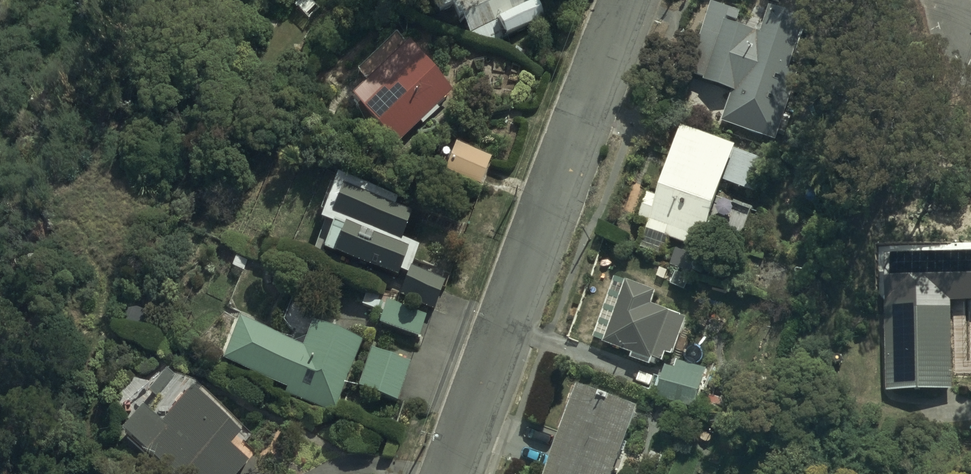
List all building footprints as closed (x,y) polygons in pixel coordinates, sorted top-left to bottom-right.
[(492,49),(545,24),(534,0),(447,0),(459,25),(463,24),(472,43),(492,49)] [(735,15),(715,8),(691,78),(706,83),(705,87),(735,98),(725,127),(779,146),(801,84),(796,82),(814,32),(775,18),(767,42),(730,29),(735,15)] [(400,62),(390,51),(359,80),(363,85),(353,95),(359,101),(353,107),(396,152),(452,98),(409,53),(400,62)] [(762,162),(686,135),(661,205),(650,200),(642,221),(652,225),(648,234),(705,254),(730,185),(751,193),(762,162)] [(328,196),(320,218),(325,220),(321,231),(322,231),(313,259),(398,287),(402,276),(408,278),(418,250),(403,245),(411,221),(395,215),(398,206),(336,185),(332,197),(328,196)] [(443,290),(411,278),(401,305),(433,317),(443,290)] [(594,344),(607,350),(635,360),(633,365),(654,373),(656,366),(664,369),(667,360),(675,363),(690,325),(656,312),(661,300),(629,288),(617,284),(594,344)] [(885,292),(888,390),(954,388),(951,291),(885,292)] [(380,334),(419,345),(425,323),(386,312),(380,334)] [(238,328),(224,370),(285,391),(284,396),(336,414),(362,343),(313,326),(304,351),(238,328)] [(409,366),(372,354),(360,392),(396,404),(409,366)] [(678,372),(665,369),(657,405),(699,415),(709,373),(679,366),(678,372)] [(154,406),(137,428),(134,426),(122,440),(126,443),(122,448),(155,473),(245,473),(251,467),(235,454),(245,441),(164,377),(146,400),(154,406)] [(643,422),(581,399),(554,473),(624,473),(643,422)]
